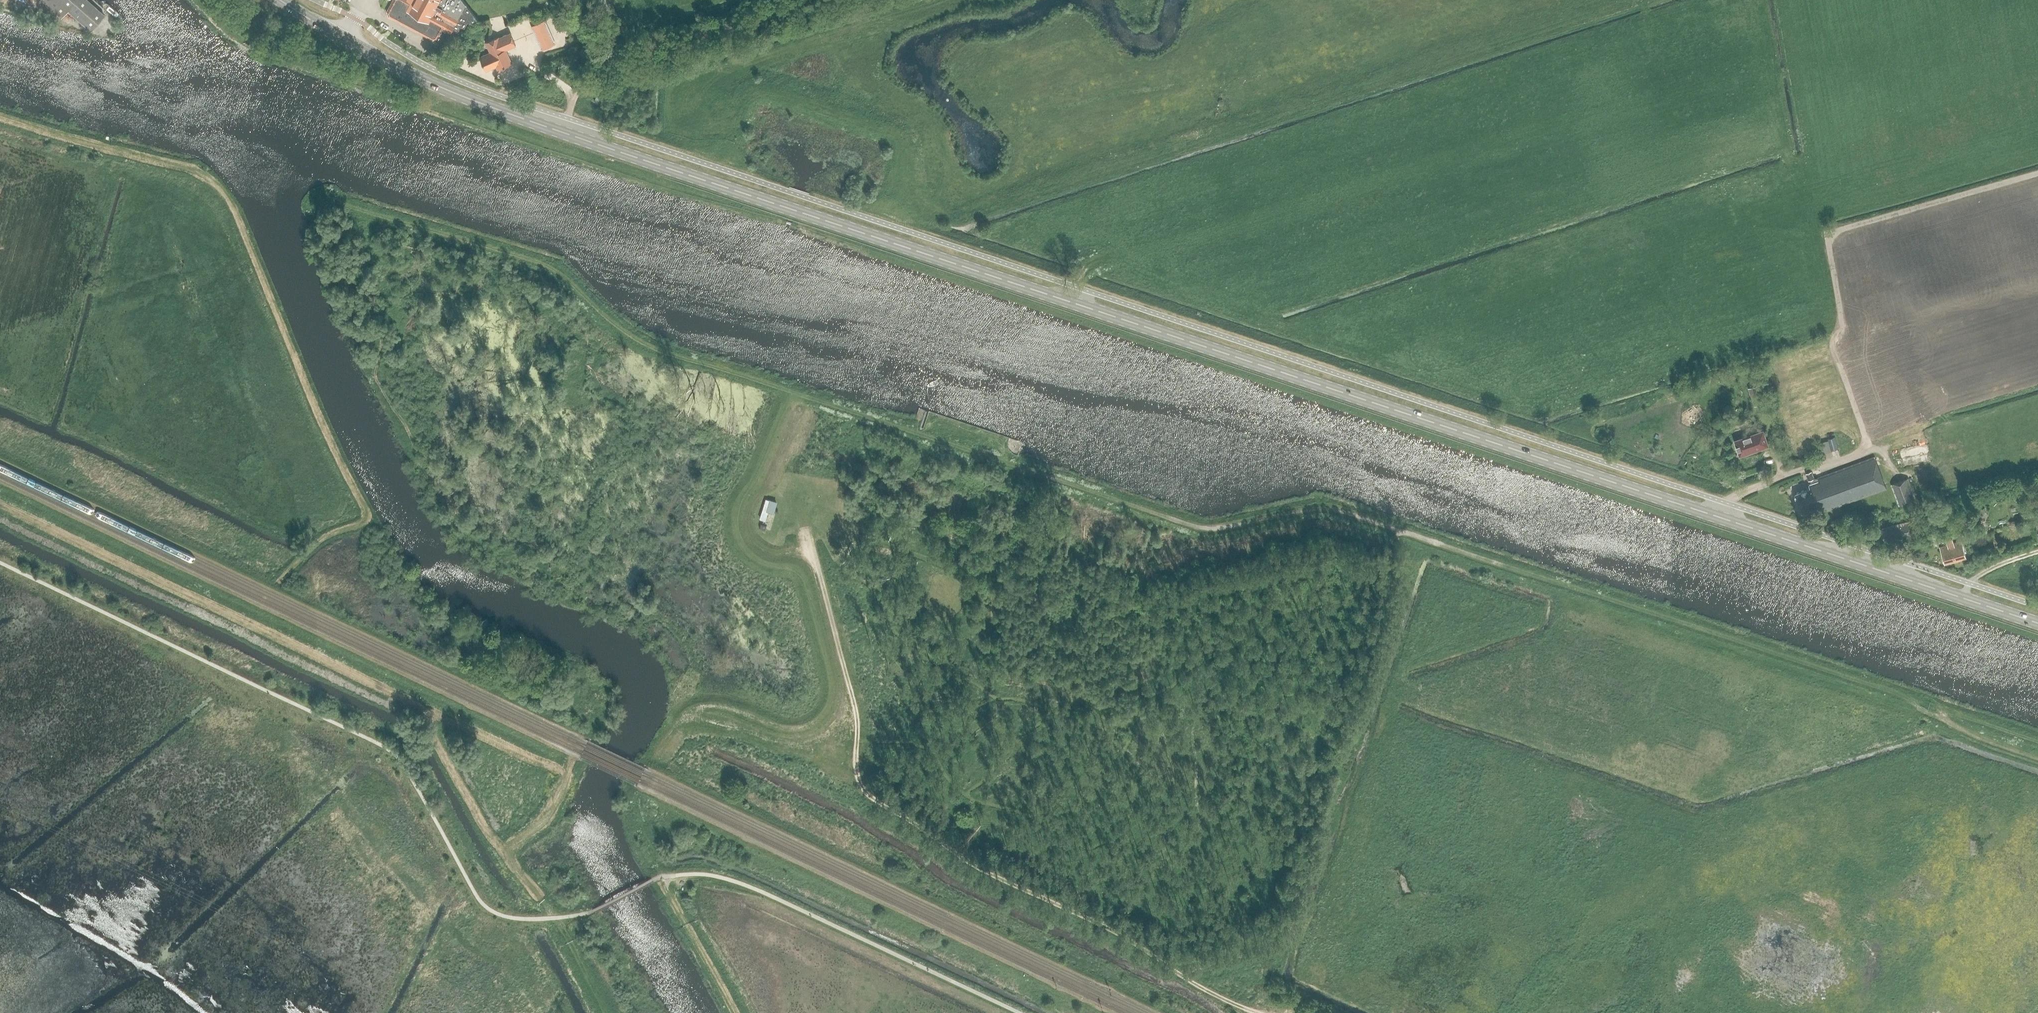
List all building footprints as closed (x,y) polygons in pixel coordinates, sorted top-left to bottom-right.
[(105,14),(89,0),(41,0),(61,19),(69,11),(90,30),(105,14)] [(407,1),(406,0),(394,0),(387,12),(389,16),(433,40),(437,38),(442,29),(451,33),(458,31),(460,25),(464,27),(468,21),(473,24),(478,20),(463,0),(408,0),(407,1)] [(555,45),(545,21),(532,26),(542,50),(555,45)] [(485,54),(480,57),(486,71),(496,66),(498,69),(512,63),(506,50),(516,45),(510,33),(499,38),(499,37),(486,42),(490,52),(485,54)] [(1761,384),(1749,388),(1755,406),(1767,402),(1761,384)] [(1763,431),(1735,440),(1740,456),(1769,446),(1763,431)] [(1831,451),(1838,449),(1835,436),(1828,438),(1831,451)] [(1887,489),(1875,457),(1816,479),(1817,482),(1809,485),(1810,488),(1795,494),(1802,513),(1817,507),(1819,511),(1826,508),(1827,511),(1887,489)] [(1811,473),(1806,475),(1808,482),(1814,480),(1811,473)] [(1916,499),(1908,478),(1891,485),(1899,505),(1916,499)] [(766,499),(760,520),(765,521),(767,512),(773,514),(776,502),(766,499)] [(1953,515),(1951,506),(1941,509),(1944,518),(1953,515)] [(1987,516),(1984,508),(1978,510),(1981,518),(1987,516)] [(1882,529),(1885,542),(1889,541),(1890,544),(1914,537),(1910,521),(1882,529)] [(1961,541),(1940,548),(1945,564),(1966,558),(1961,541)]
